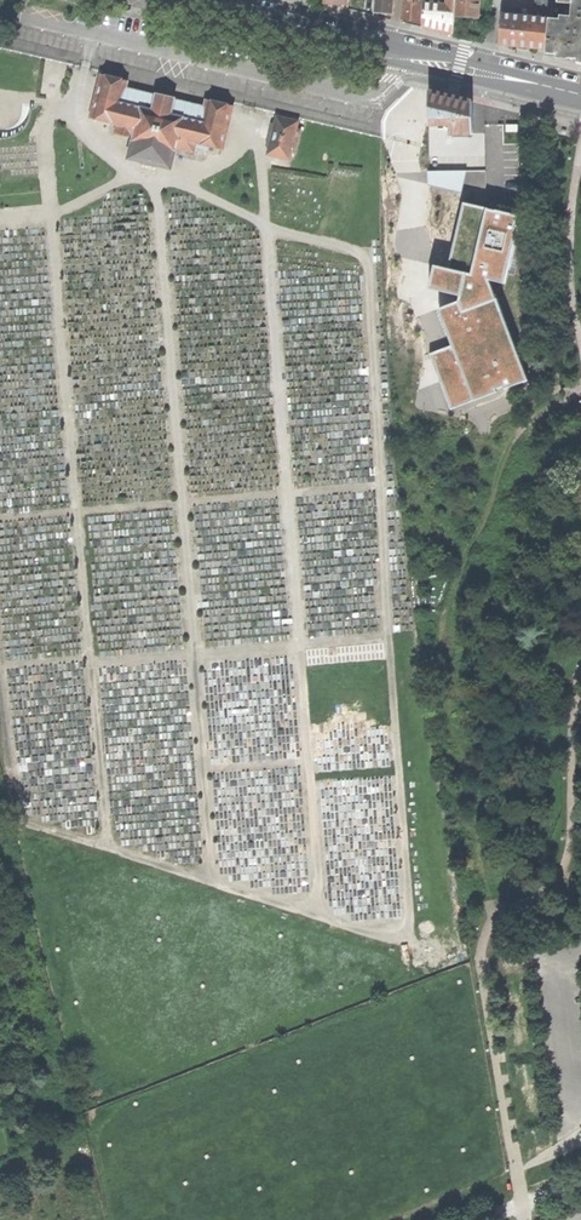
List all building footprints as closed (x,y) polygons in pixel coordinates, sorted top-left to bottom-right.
[(373,12),(380,13),(391,15),(393,0),(374,0),(373,12)] [(423,0),(404,0),(402,19),(413,20),(422,21),(423,0)] [(425,2),(422,27),(440,32),(453,35),(455,16),(456,0),(447,0),(447,6),(441,5),(441,4),(425,2)] [(455,16),(478,18),(480,0),(456,0),(455,16)] [(537,18),(550,19),(551,19),(552,0),(536,0),(536,7),(538,7),(537,18)] [(551,19),(550,19),(548,49),(547,54),(558,55),(558,58),(579,59),(580,59),(580,0),(552,0),(551,19)] [(548,49),(550,19),(537,18),(501,14),(499,44),(530,47),(548,49)] [(100,74),(90,118),(117,124),(115,133),(134,138),(129,158),(130,158),(169,168),(171,168),(174,152),(175,148),(189,151),(194,152),(196,143),(223,150),(234,106),(206,99),(204,107),(203,114),(173,107),(175,100),(175,99),(164,96),(156,94),(156,96),(154,103),(125,95),(126,89),(128,81),(100,74)] [(156,96),(126,89),(125,95),(154,103),(156,96)] [(450,126),(450,134),(473,134),(472,102),(450,96),(429,91),(429,126),(450,126)] [(204,107),(175,100),(173,107),(203,114),(204,107)] [(277,116),(268,154),(289,159),(291,152),(295,153),(301,130),(296,129),(298,122),(277,116)] [(169,169),(169,168),(130,158),(130,160),(141,162),(140,164),(157,168),(158,166),(169,169)] [(470,172),(458,170),(456,179),(452,178),(450,188),(466,191),(470,172)] [(505,283),(524,216),(464,203),(448,270),(443,268),(434,266),(431,279),(429,289),(460,296),(459,301),(439,309),(452,345),(430,354),(451,410),(529,380),(490,284),(505,283)]
